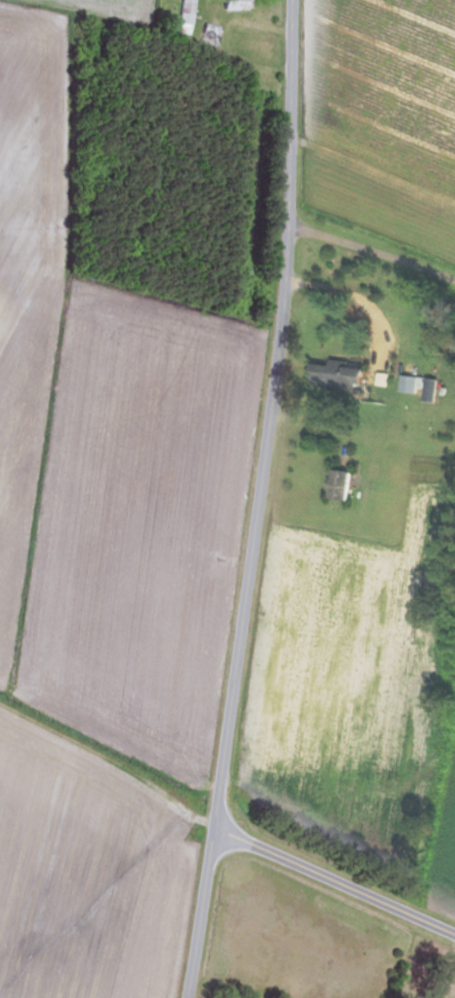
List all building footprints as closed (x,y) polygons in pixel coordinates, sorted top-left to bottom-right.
[(178,34),(191,34),(192,0),(179,0),(178,34)] [(221,10),(248,10),(248,0),(221,0),(221,10)] [(218,28),(204,24),(199,44),(213,48),(218,28)] [(364,388),(366,366),(333,362),(332,365),(314,363),(311,382),(364,388)] [(329,498),(349,500),(352,471),(332,469),(329,498)]
